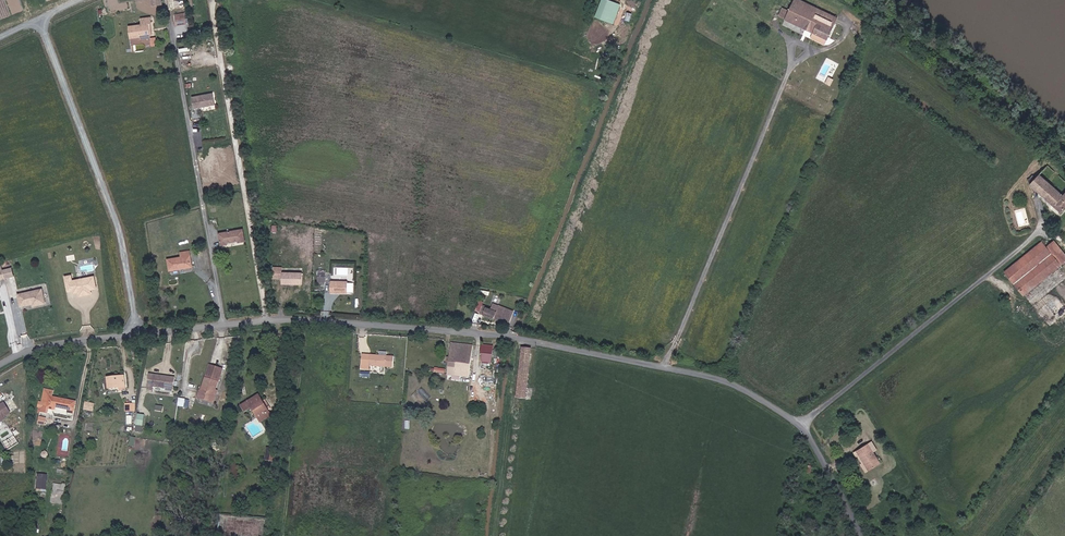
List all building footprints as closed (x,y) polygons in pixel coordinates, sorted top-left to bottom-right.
[(595,17),(608,21),(615,1),(612,0),(602,0),(595,17)] [(832,11),(804,0),(786,0),(783,7),(779,15),(823,33),(832,11)] [(779,15),(783,7),(776,4),(773,13),(779,15)] [(175,14),(177,25),(187,23),(185,12),(175,14)] [(135,33),(140,32),(149,31),(147,19),(148,18),(148,13),(137,15),(138,20),(133,21),(134,25),(135,33)] [(133,21),(124,22),(126,34),(135,33),(134,25),(133,21)] [(141,37),(130,39),(132,50),(152,47),(151,38),(142,39),(141,37)] [(204,99),(202,88),(181,91),(183,102),(187,101),(187,102),(194,100),(193,99),(196,99),(196,100),(204,99)] [(1064,203),(1064,177),(1046,161),(1030,180),(1061,207),(1064,203)] [(244,228),(218,232),(221,245),(246,240),(244,228)] [(1064,262),(1064,250),(1056,238),(1048,244),(1063,263),(1064,262)] [(1025,294),(1063,263),(1048,244),(1043,239),(1006,269),(1025,294)] [(174,260),(185,258),(181,243),(171,245),(172,250),(158,254),(161,266),(170,263),(169,259),(173,258),(174,260)] [(318,271),(318,282),(326,282),(326,271),(318,271)] [(82,285),(88,284),(86,277),(81,278),(80,273),(60,276),(61,285),(66,285),(66,287),(71,287),(72,289),(80,287),(81,285),(82,285)] [(301,274),(280,274),(280,286),(289,286),(290,285),(292,285),(293,286),(301,286),(301,274)] [(329,282),(329,295),(336,295),(337,294),(338,294),(339,295),(347,295),(347,282),(329,282)] [(10,301),(22,298),(19,287),(8,289),(10,301)] [(483,312),(486,301),(479,299),(476,311),(483,312)] [(485,316),(509,326),(516,308),(506,305),(505,308),(497,306),(494,312),(487,309),(485,316)] [(445,377),(469,379),(472,347),(449,345),(445,377)] [(479,365),(491,366),(493,348),(481,347),(479,365)] [(515,398),(524,399),(532,350),(522,349),(515,398)] [(366,365),(389,368),(391,358),(359,354),(358,364),(366,365)] [(213,390),(212,389),(215,378),(213,378),(218,365),(207,362),(197,391),(195,390),(194,394),(211,399),(213,390)] [(170,388),(173,379),(149,370),(145,380),(150,381),(170,388)] [(114,383),(125,382),(125,374),(106,376),(107,387),(114,386),(114,383)] [(48,386),(39,384),(35,404),(42,406),(43,404),(46,405),(47,402),(51,403),(68,407),(70,398),(47,393),(48,386)] [(415,399),(421,393),(418,389),(411,396),(415,399)] [(268,412),(255,392),(238,403),(242,410),(249,405),(258,419),(268,412)] [(419,403),(425,398),(422,394),(416,399),(419,403)] [(179,398),(178,406),(189,407),(190,399),(179,398)] [(3,401),(0,403),(0,421),(3,420),(1,416),(9,412),(3,401)] [(84,410),(94,410),(95,402),(85,401),(84,410)] [(136,431),(143,432),(145,414),(138,413),(136,431)] [(875,451),(878,449),(871,436),(867,438),(875,451)] [(878,449),(875,451),(867,438),(858,443),(869,463),(882,455),(878,449)] [(267,448),(265,460),(274,461),(276,449),(267,448)] [(799,479),(811,482),(813,470),(811,469),(812,462),(810,461),(810,459),(806,458),(806,460),(804,460),(799,479)] [(36,489),(47,489),(48,474),(37,473),(36,489)] [(55,480),(52,497),(61,498),(64,481),(55,480)]
